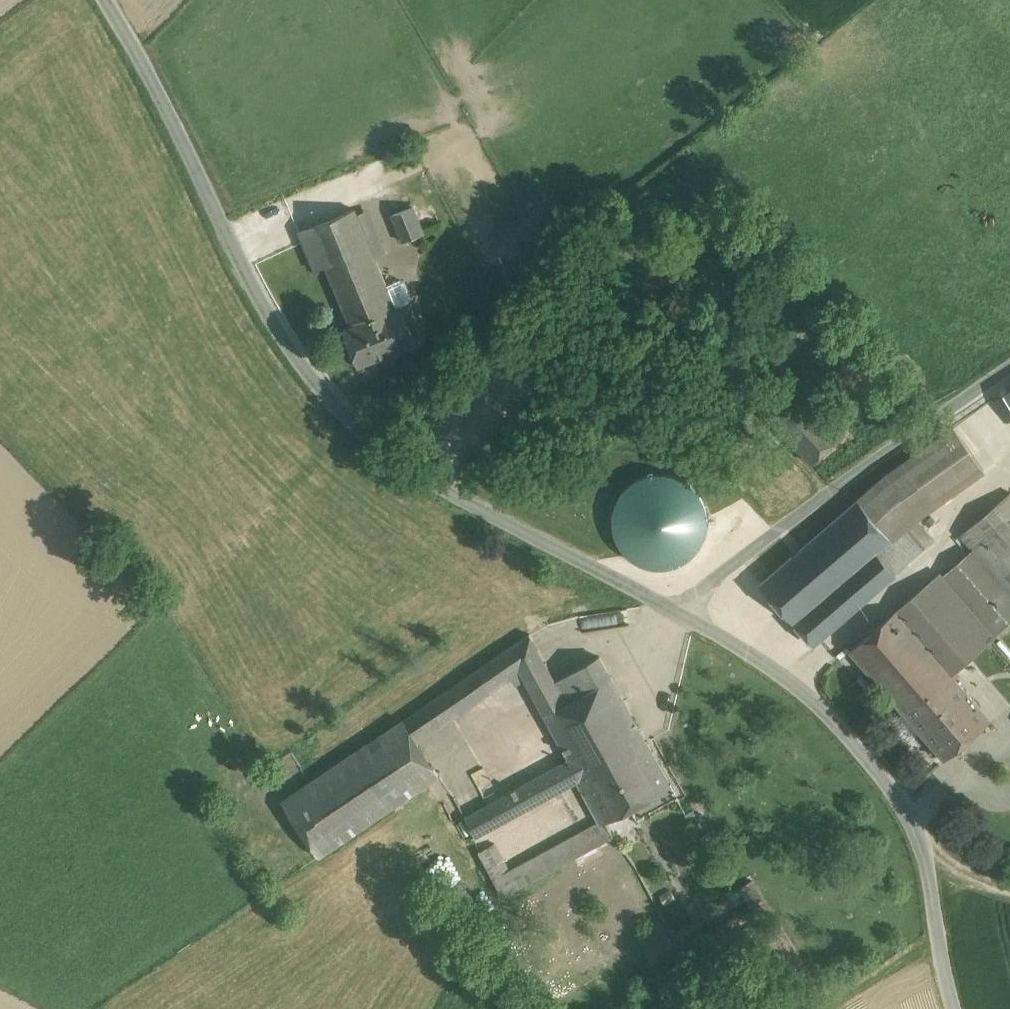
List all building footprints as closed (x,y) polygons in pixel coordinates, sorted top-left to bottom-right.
[(413,206),(392,215),(403,241),(424,233),(413,206)] [(357,214),(355,209),(298,231),(314,270),(326,265),(351,325),(343,328),(358,366),(416,342),(401,305),(394,308),(393,305),(386,288),(374,258),(357,214)] [(370,209),(357,214),(374,258),(388,252),(370,209)] [(508,284),(520,278),(508,258),(496,264),(508,284)] [(386,288),(393,305),(411,298),(404,281),(386,288)] [(840,434),(801,392),(771,420),(811,462),(840,434)] [(954,428),(889,474),(858,499),(891,538),(916,517),(984,470),(954,428)] [(615,508),(614,530),(622,549),(638,563),(659,569),(680,565),(697,553),(707,534),(708,513),(700,493),(684,479),(663,473),(642,477),(625,489),(615,508)] [(960,535),(1009,593),(1009,493),(960,535)] [(858,499),(761,583),(795,622),(877,551),(892,539),(891,538),(858,499)] [(916,517),(891,538),(892,539),(877,551),(894,571),(933,538),(916,517)] [(877,551),(795,622),(812,643),(895,572),(894,571),(877,551)] [(944,576),(941,572),(897,610),(937,658),(949,672),(955,677),(959,673),(956,669),(996,635),(995,634),(1009,621),(1009,600),(970,553),(944,576)] [(897,610),(896,610),(850,650),(903,712),(949,672),(937,658),(897,610)] [(530,633),(509,648),(521,670),(526,680),(548,667),(530,633)] [(509,648),(483,665),(498,686),(521,670),(509,648)] [(556,681),(533,693),(570,759),(570,760),(581,779),(583,782),(648,746),(599,656),(556,681)] [(483,665),(403,720),(417,741),(498,686),(483,665)] [(533,693),(556,681),(548,667),(526,680),(533,693)] [(955,677),(949,672),(903,712),(944,759),(991,720),(955,677)] [(521,705),(465,736),(483,768),(501,757),(509,772),(559,744),(551,730),(539,736),(521,705)] [(403,720),(283,802),(318,856),(439,775),(417,741),(403,720)] [(648,746),(583,782),(604,819),(605,821),(670,785),(648,746)] [(570,760),(465,817),(476,836),(556,793),(559,798),(565,795),(562,789),(581,779),(570,760)] [(604,819),(510,870),(495,843),(479,852),(503,896),(613,835),(605,821),(604,819)] [(752,880),(740,887),(751,905),(763,898),(752,880)] [(669,937),(645,950),(652,964),(676,950),(669,937)]
